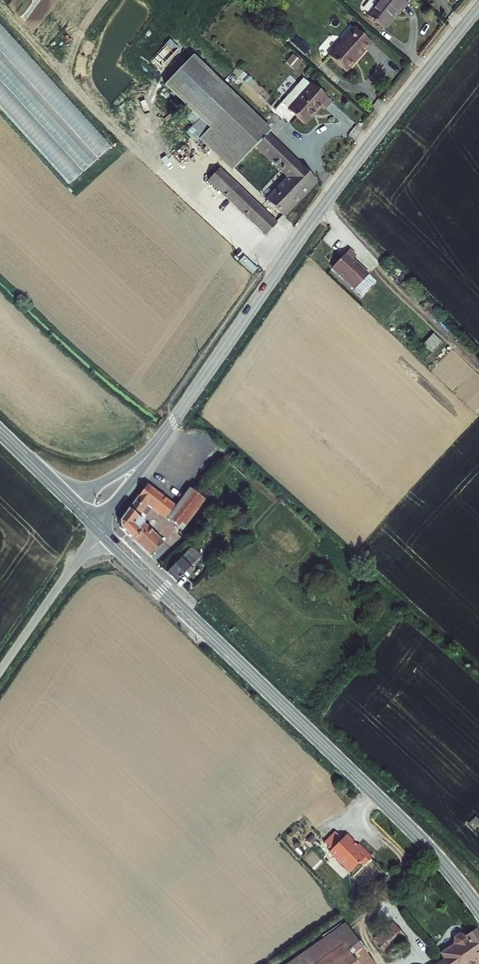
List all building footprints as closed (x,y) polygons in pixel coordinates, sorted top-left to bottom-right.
[(384,29),(400,9),(402,11),(408,3),(404,0),(377,0),(365,14),(384,29)] [(118,29),(111,23),(107,28),(114,34),(118,29)] [(328,55),(348,72),(373,43),(354,26),(328,55)] [(297,37),(292,42),(304,55),(311,49),(297,37)] [(303,62),(293,53),(286,61),(296,70),(303,62)] [(269,132),(272,130),(193,55),(165,84),(201,118),(187,132),(197,141),(200,139),(232,170),(255,147),(269,132)] [(282,101),(288,108),(310,84),(304,78),(282,101)] [(287,108),(306,125),(324,106),(327,109),(333,102),(327,97),(323,93),(311,82),(310,84),(288,108),(287,108)] [(269,132),(255,147),(286,177),(266,199),(285,217),(319,182),(269,132)] [(265,235),(278,223),(220,168),(207,181),(265,235)] [(331,268),(355,290),(370,274),(353,258),(356,255),(350,249),(331,268)] [(434,333),(424,344),(431,352),(442,341),(434,333)] [(166,519),(176,506),(148,484),(120,520),(120,528),(150,557),(163,542),(144,523),(138,529),(133,525),(148,506),(152,508),(166,519)] [(176,506),(166,519),(182,531),(206,500),(189,488),(176,506)] [(207,489),(201,496),(206,500),(207,501),(212,493),(207,489)] [(138,529),(144,523),(142,521),(152,508),(148,506),(133,525),(138,529)] [(192,547),(186,552),(196,562),(201,556),(192,547)] [(191,567),(196,562),(186,552),(167,573),(176,582),(186,572),(191,567)] [(191,567),(186,572),(189,575),(194,570),(191,567)] [(319,853),(330,842),(323,835),(312,846),(319,853)] [(344,849),(334,838),(330,842),(319,853),(317,854),(336,874),(347,863),(352,868),(359,861),(346,847),(344,849)] [(389,958),(409,941),(393,922),(374,939),(389,958)] [(344,945),(358,963),(374,963),(345,924),(289,963),(317,963),(344,945)] [(478,963),(478,938),(475,931),(467,937),(460,933),(453,937),(453,945),(439,955),(443,960),(446,963),(477,963),(478,963)] [(344,945),(317,963),(358,963),(344,945)]
